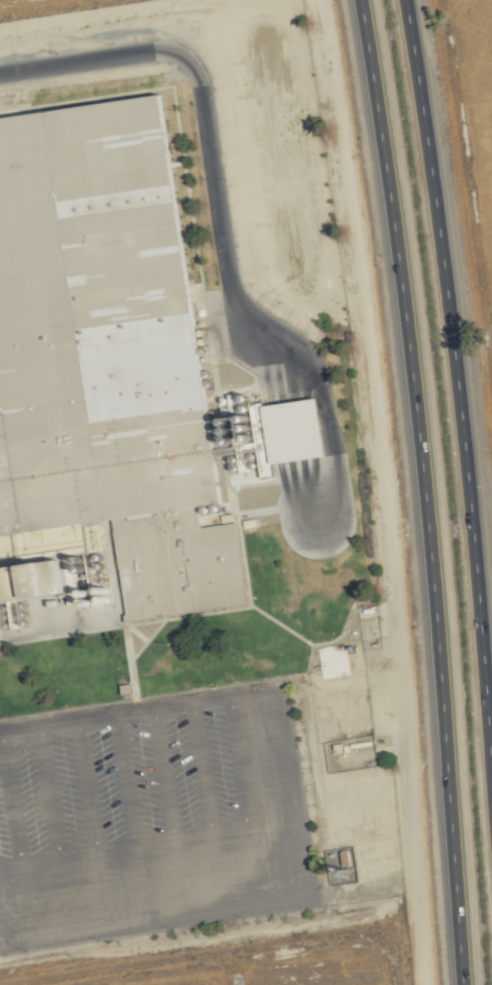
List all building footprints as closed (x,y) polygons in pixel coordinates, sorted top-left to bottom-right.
[(113,518),(0,536),(0,121),(155,98),(216,503),(193,506),(197,530),(233,525),(245,602),(128,620),(113,518)] [(259,408),(313,400),(322,455),(268,464),(259,408)] [(62,592),(0,601),(0,572),(58,563),(62,592)]
